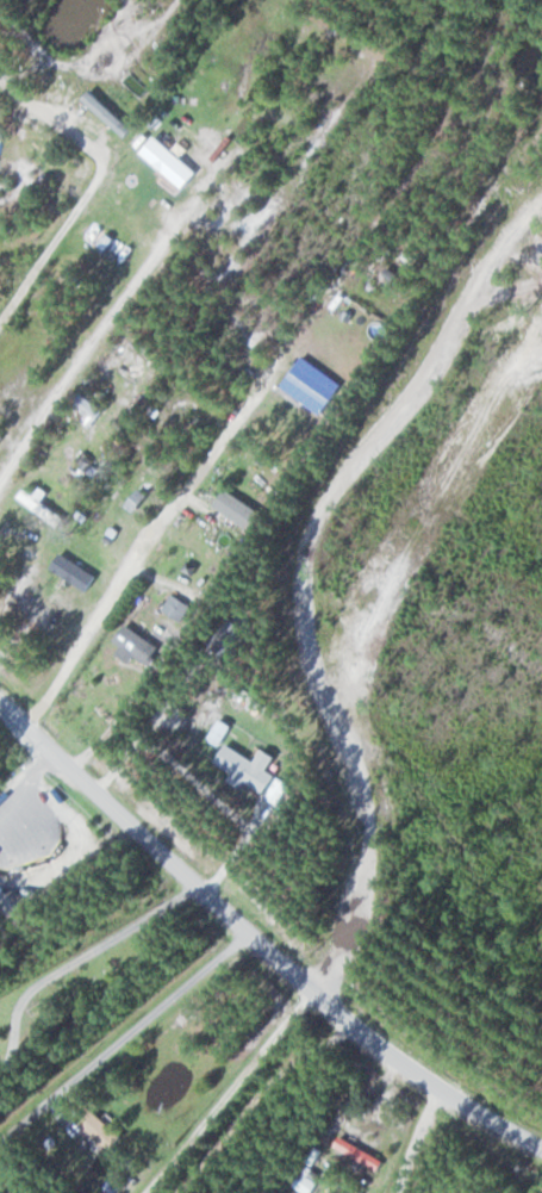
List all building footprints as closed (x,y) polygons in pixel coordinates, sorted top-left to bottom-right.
[(285,386),(328,413),(346,384),(303,357),(285,386)] [(253,531),(265,513),(229,488),(217,506),(253,531)] [(53,510),(30,489),(24,495),(47,517),(53,510)] [(55,567),(90,591),(100,576),(65,552),(55,567)] [(125,647),(122,652),(156,674),(170,653),(127,624),(116,641),(125,647)] [(277,798),(289,780),(229,744),(218,763),(277,798)] [(112,1155),(127,1137),(96,1110),(80,1128),(112,1155)] [(338,1146),(370,1163),(374,1155),(343,1138),(338,1146)] [(308,1192),(315,1192),(322,1176),(304,1168),(296,1187),(308,1192)]
